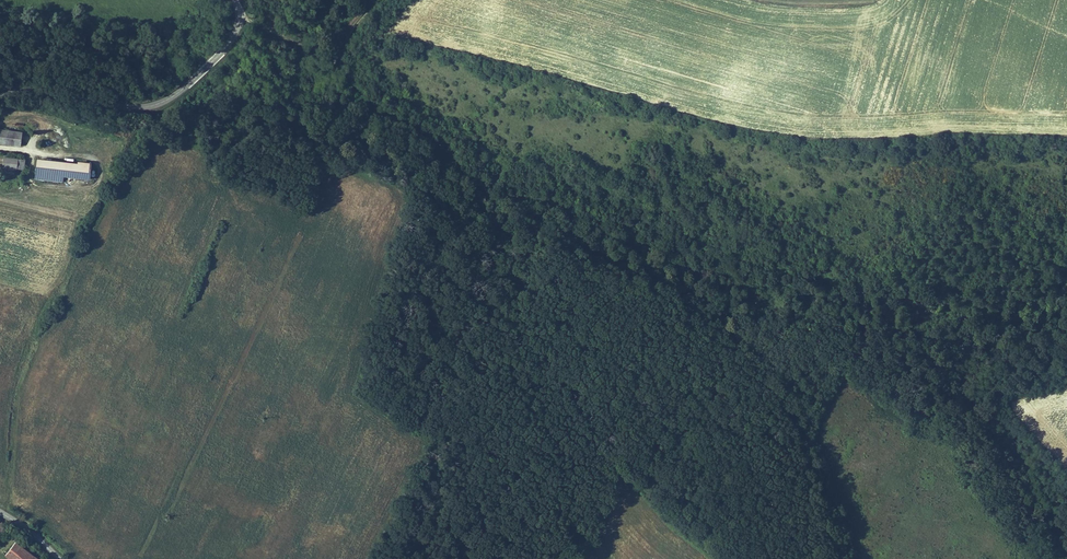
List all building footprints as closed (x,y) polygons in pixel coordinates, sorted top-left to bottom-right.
[(22,135),(1,132),(0,142),(0,145),(20,148),(22,135)] [(23,171),(24,162),(3,160),(2,168),(23,171)] [(63,183),(64,180),(90,182),(92,165),(78,163),(77,165),(37,161),(35,180),(63,183)] [(8,531),(0,542),(0,545),(18,558),(37,558),(39,557),(17,538),(12,544),(7,540),(11,534),(8,531)] [(17,538),(11,534),(7,540),(12,544),(17,538)]
